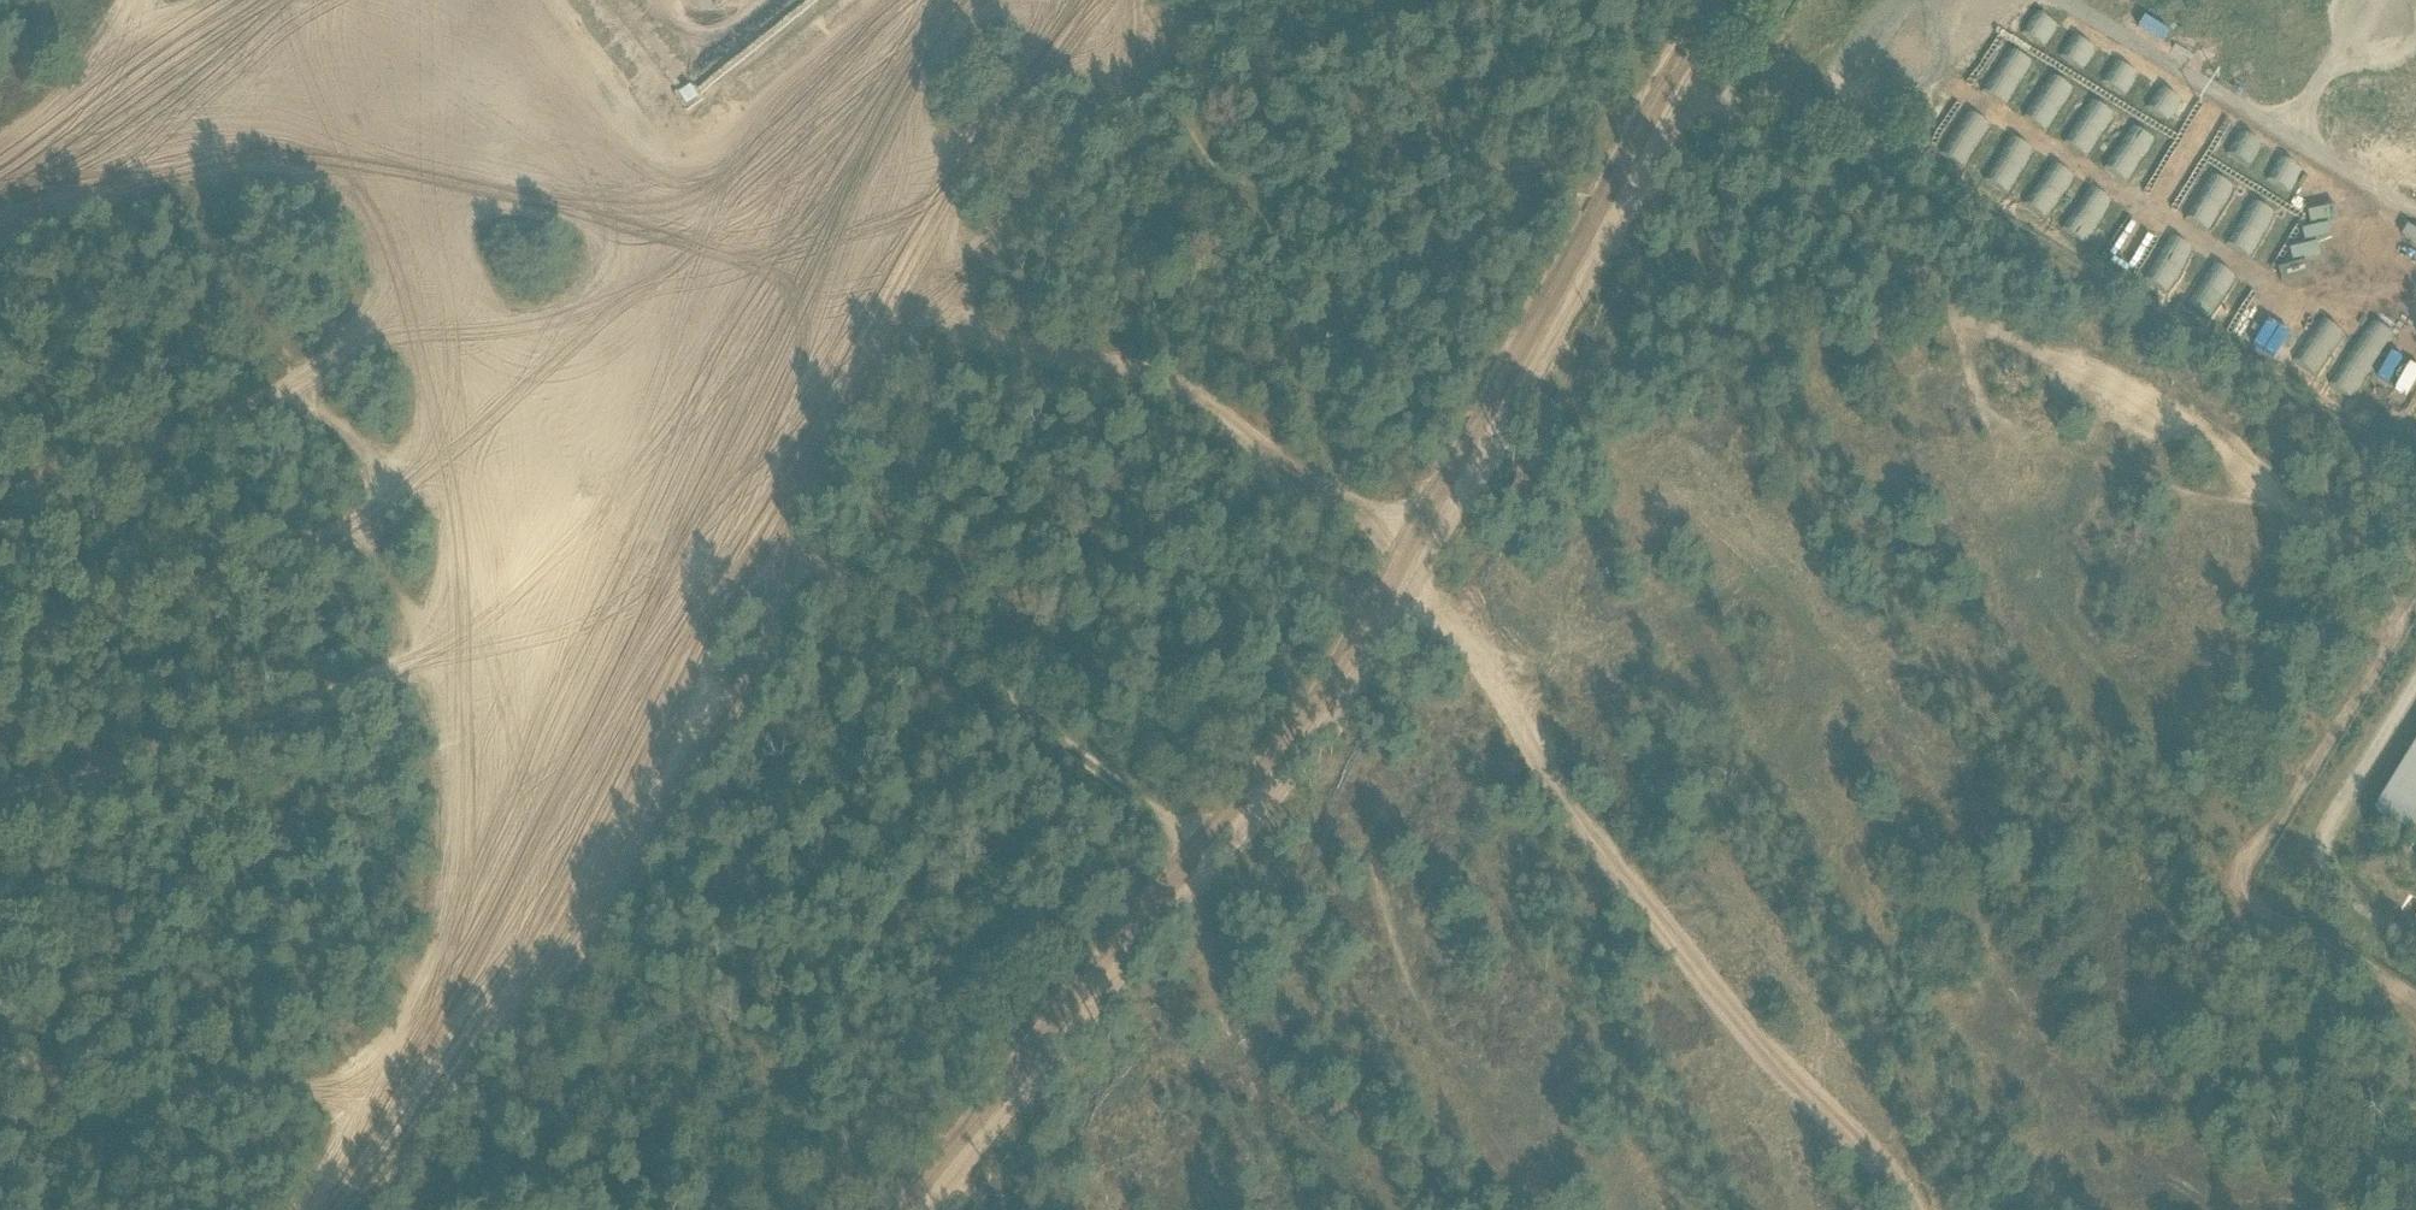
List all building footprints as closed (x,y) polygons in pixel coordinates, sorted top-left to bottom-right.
[(2390,812),(2415,824),(2415,758),(2390,812)]
